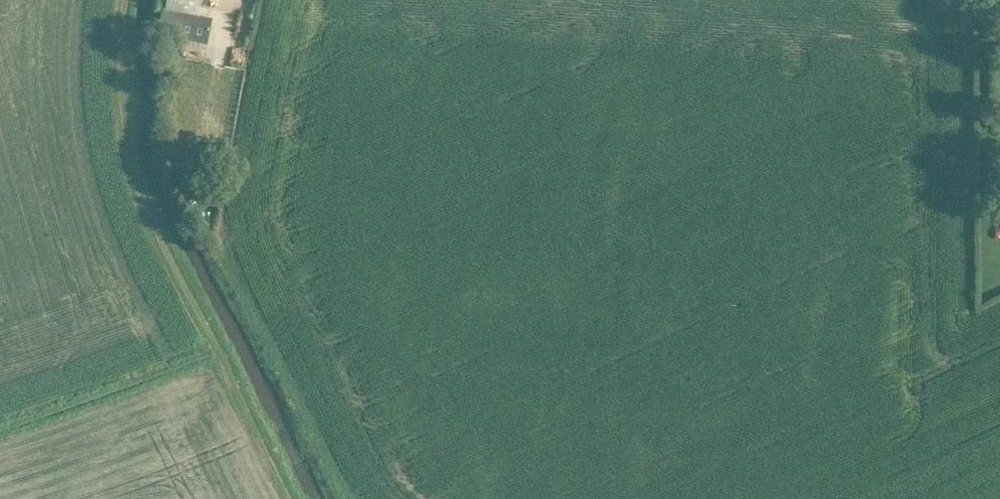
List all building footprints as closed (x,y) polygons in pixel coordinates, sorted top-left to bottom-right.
[(207,45),(212,19),(162,9),(157,35),(207,45)]
